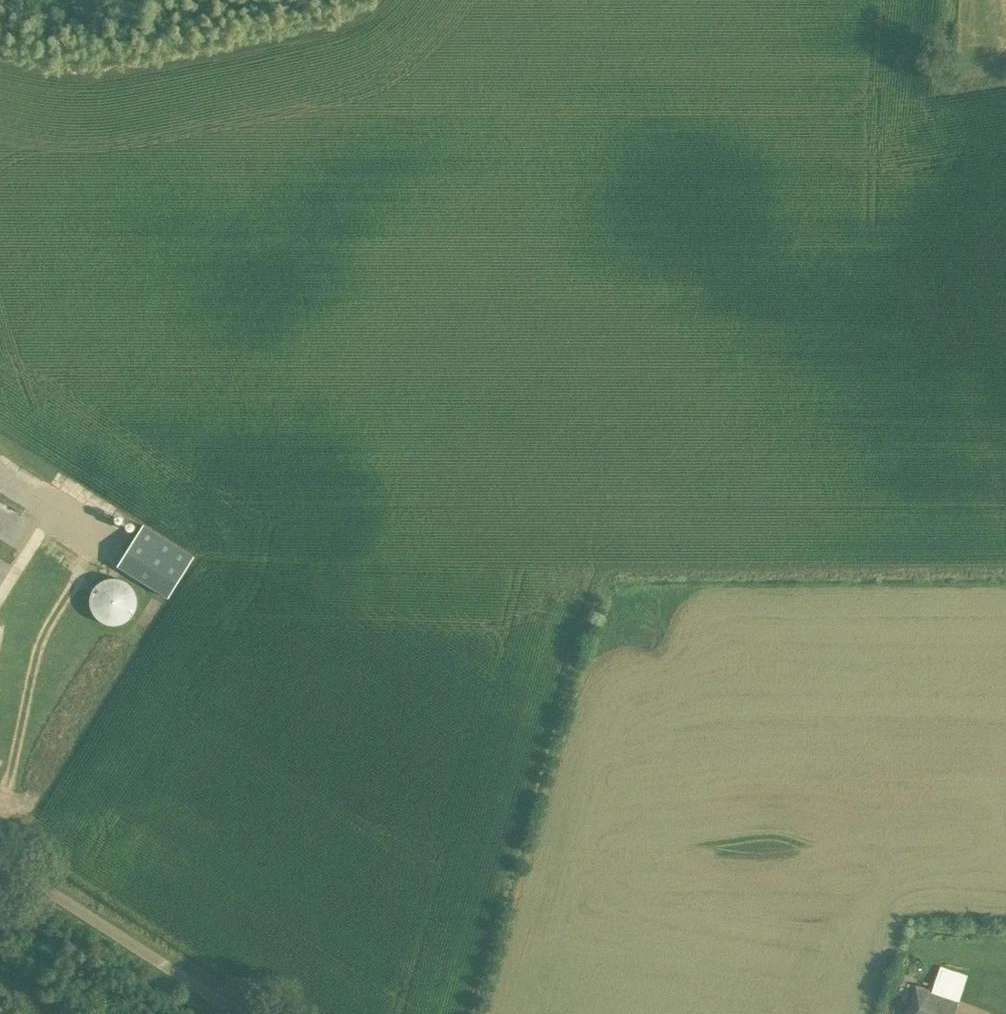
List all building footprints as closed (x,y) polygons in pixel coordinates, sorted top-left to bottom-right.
[(167,598),(194,557),(143,525),(117,567),(167,598)] [(112,625),(116,625),(120,624),(124,622),(128,620),(131,617),(133,614),(135,610),(136,605),(137,601),(136,597),(135,593),(133,589),(130,585),(127,583),(123,581),(119,579),(115,579),(111,579),(106,580),(103,581),(99,584),(96,587),(93,590),(92,594),(91,598),(90,602),(91,606),(92,610),(94,614),(96,618),(100,621),(103,623),(107,624),(112,625)] [(959,1001),(932,992),(932,991),(914,985),(904,1013),(955,1013),(959,1001)]
